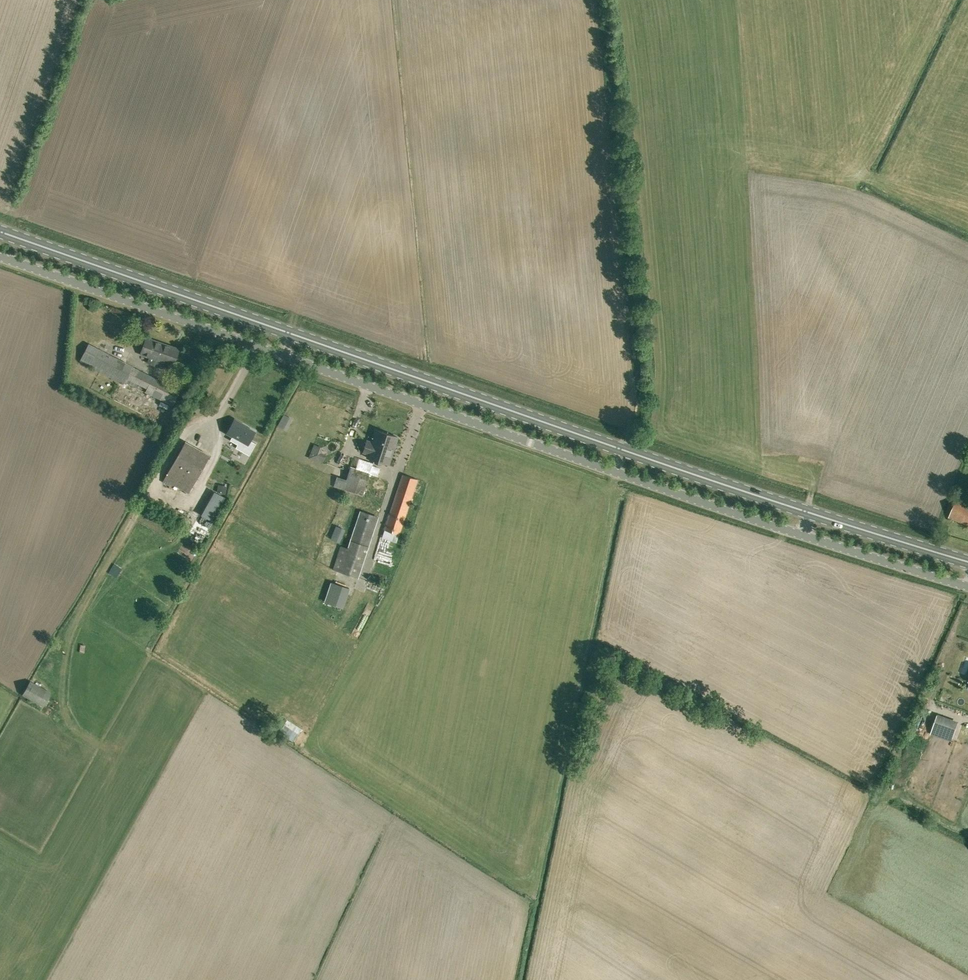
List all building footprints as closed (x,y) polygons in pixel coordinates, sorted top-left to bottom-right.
[(173,365),(177,353),(169,350),(170,346),(147,338),(141,353),(150,357),(148,362),(155,365),(157,359),(173,365)] [(153,376),(132,366),(89,343),(80,361),(124,384),(122,386),(143,397),(146,392),(173,406),(181,390),(153,376)] [(248,445),(255,432),(243,425),(244,424),(235,419),(227,433),(248,445)] [(372,442),(367,441),(364,452),(369,454),(367,457),(389,464),(398,437),(376,430),(372,442)] [(189,493),(211,455),(186,441),(164,479),(189,493)] [(370,473),(352,467),(344,489),(363,495),(370,473)] [(418,479),(404,475),(385,530),(399,535),(418,479)] [(215,491),(202,515),(214,522),(227,499),(215,491)] [(956,498),(949,517),(967,525),(967,503),(956,498)] [(333,569),(341,572),(359,578),(379,517),(361,511),(348,548),(340,545),(333,569)] [(340,539),(344,529),(337,526),(333,537),(340,539)] [(350,588),(331,581),(324,602),(343,609),(350,588)] [(43,707),(52,693),(31,681),(23,695),(43,707)] [(938,714),(931,733),(952,740),(958,721),(938,714)] [(304,738),(303,737),(304,734),(301,733),(303,729),(287,719),(279,732),(299,745),(304,738)]
